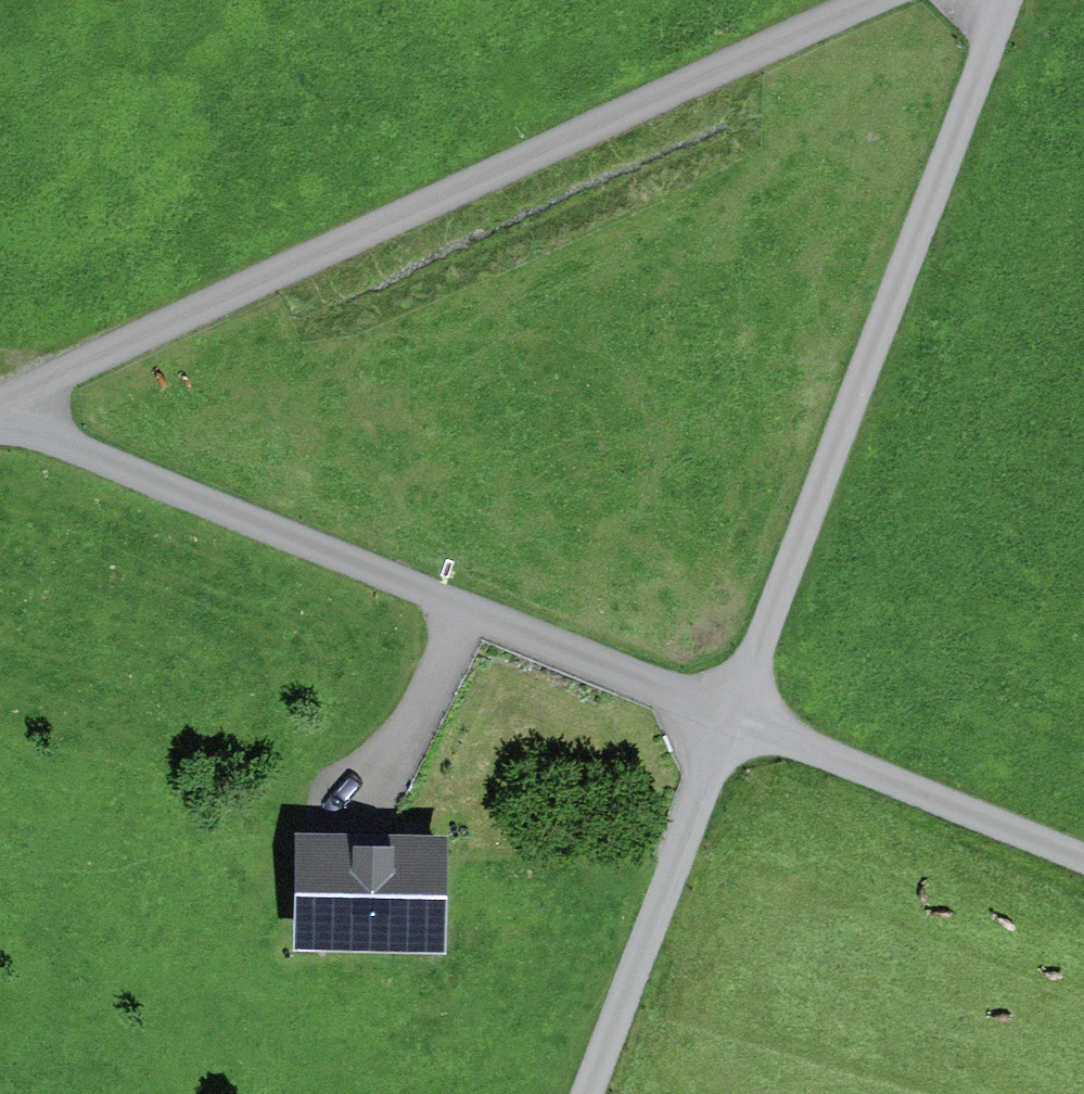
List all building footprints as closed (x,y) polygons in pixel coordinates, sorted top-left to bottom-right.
[(447,951),(450,837),(299,833),(296,948),(447,951)]
